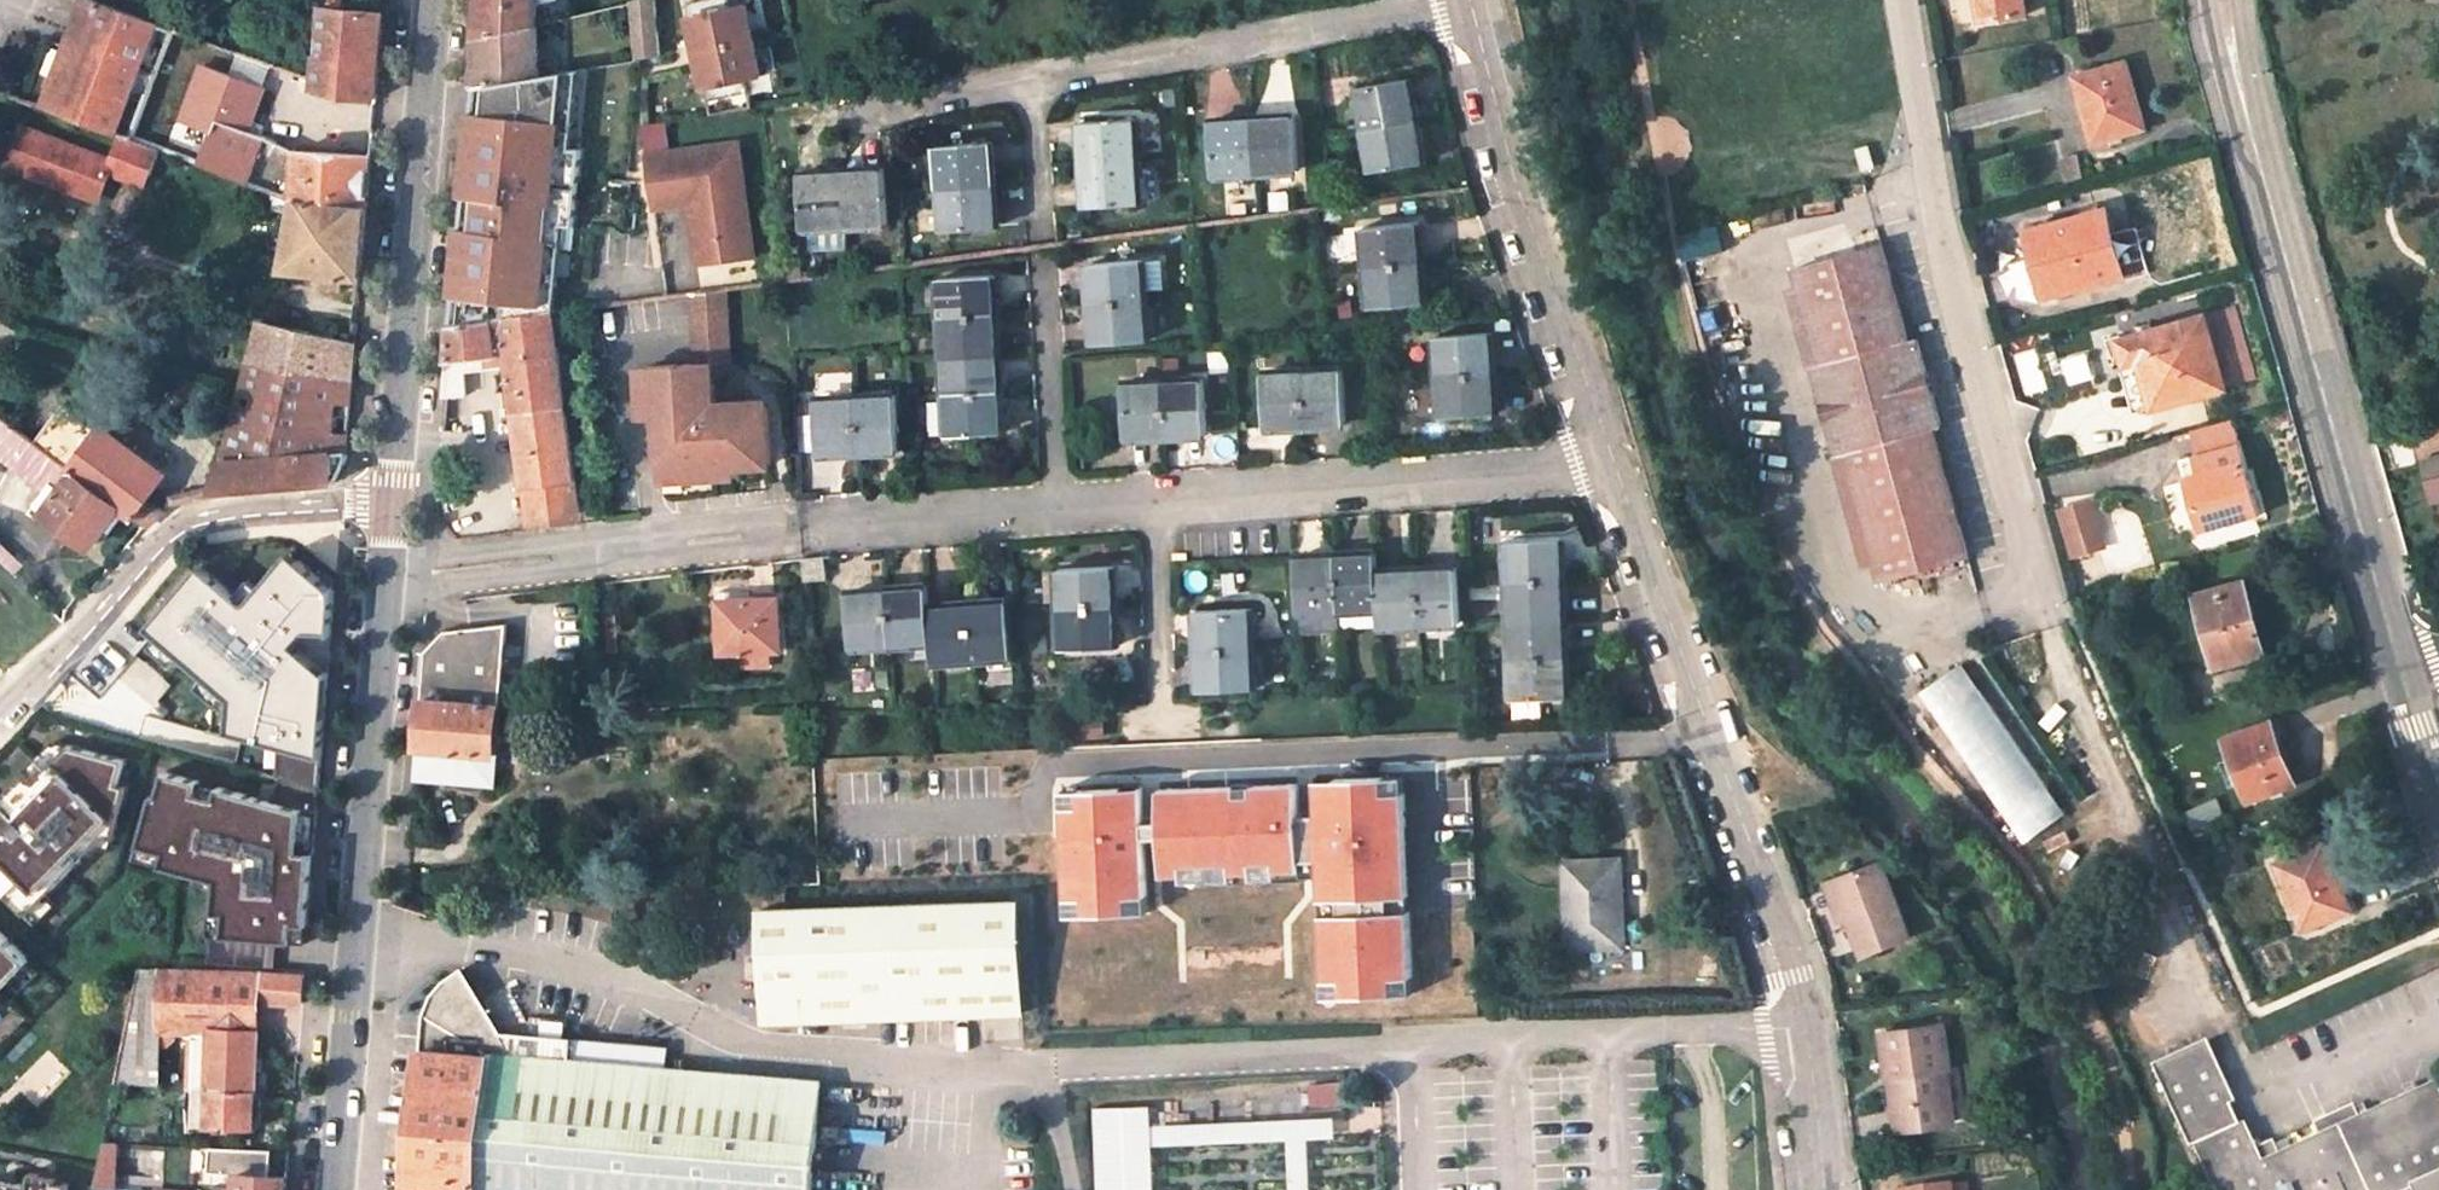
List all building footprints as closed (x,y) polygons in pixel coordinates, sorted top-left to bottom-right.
[(149,93),(176,26),(107,0),(85,0),(44,106),(121,134),(131,137),(149,93)] [(344,0),(319,0),(319,6),(322,6),(343,8),(344,0)] [(536,0),(481,0),(481,8),(479,37),(536,23),(536,0)] [(635,13),(638,45),(639,58),(662,54),(655,0),(634,0),(635,13)] [(684,4),(706,102),(748,93),(744,78),(760,75),(744,6),(729,9),(727,0),(704,0),(684,4)] [(1981,20),(2025,13),(2023,0),(1978,0),(1981,20)] [(317,54),(316,78),(316,84),(343,93),(376,95),(380,53),(384,12),(343,8),(322,6),(320,54),(317,54)] [(536,23),(479,37),(477,59),(475,87),(479,86),(538,76),(536,23)] [(2079,74),(2085,95),(2082,96),(2094,139),(2143,125),(2125,61),(2079,74)] [(580,69),(566,71),(559,142),(559,146),(572,147),(580,69)] [(525,149),(559,142),(566,71),(538,76),(479,86),(476,110),(473,110),(471,124),(470,138),(473,139),(472,152),(469,152),(468,158),(525,147),(525,149)] [(1357,86),(1372,170),(1424,160),(1410,77),(1357,86)] [(164,150),(172,153),(189,107),(149,93),(131,137),(164,150)] [(172,153),(227,173),(244,127),(189,107),(172,153)] [(1210,120),(1215,173),(1298,169),(1294,115),(1210,120)] [(1082,120),(1086,205),(1139,202),(1135,118),(1082,120)] [(20,125),(6,165),(46,180),(48,174),(60,179),(58,184),(102,200),(112,172),(150,186),(164,150),(131,137),(121,134),(112,159),(20,125)] [(370,176),(371,154),(297,150),(265,134),(244,127),(227,173),(258,184),(294,197),(298,197),(367,204),(370,176)] [(647,154),(654,207),(689,202),(715,198),(724,258),(753,254),(738,141),(647,154)] [(938,145),(944,229),(998,225),(991,141),(938,145)] [(454,295),(545,287),(551,222),(551,221),(564,224),(575,225),(582,148),(572,147),(559,146),(559,142),(525,149),(525,147),(468,158),(465,195),(468,195),(465,227),(461,226),(460,241),(454,295)] [(1857,147),(1863,167),(1873,164),(1866,144),(1857,147)] [(799,172),(802,227),(888,222),(884,168),(799,172)] [(364,239),(367,204),(298,197),(285,268),(361,274),(364,239)] [(715,198),(689,202),(697,262),(724,258),(715,198)] [(2030,230),(2048,292),(2121,271),(2104,209),(2030,230)] [(545,287),(454,295),(452,322),(553,309),(556,308),(564,224),(551,222),(545,287)] [(1364,227),(1372,306),(1425,300),(1418,223),(1364,227)] [(1838,454),(1848,452),(1883,579),(1969,556),(1934,429),(1942,427),(1916,337),(1907,339),(1880,243),(1793,266),(1820,364),(1812,365),(1838,454)] [(1089,264),(1094,342),(1149,338),(1143,260),(1089,264)] [(940,277),(944,356),(949,433),(1002,430),(998,352),(994,274),(940,277)] [(2196,293),(2203,316),(2223,384),(2254,376),(2227,284),(2196,293)] [(727,377),(722,286),(689,290),(693,359),(644,362),(637,371),(638,395),(651,394),(656,399),(657,412),(668,411),(669,428),(654,428),(656,460),(672,459),(673,469),(679,474),(711,473),(710,454),(724,453),(735,463),(770,461),(767,405),(758,398),(720,401),(720,403),(712,404),(711,378),(727,377)] [(553,309),(452,322),(445,395),(465,393),(464,370),(493,366),(493,363),(509,361),(529,516),(579,510),(553,309)] [(2125,367),(2143,361),(2155,404),(2223,384),(2203,316),(2138,334),(2137,330),(2117,336),(2125,367)] [(261,321),(250,363),(352,381),(355,344),(275,324),(261,321)] [(1437,337),(1443,414),(1497,411),(1492,333),(1437,337)] [(349,416),(352,381),(250,363),(245,378),(242,389),(242,390),(214,490),(333,481),(345,460),(349,416)] [(1264,373),(1267,426),(1345,422),(1342,368),(1264,373)] [(1125,383),(1127,437),(1205,433),(1203,378),(1125,383)] [(651,394),(638,395),(639,413),(657,412),(656,399),(651,394)] [(817,399),(820,452),(899,447),(896,395),(817,399)] [(120,506),(148,526),(161,511),(146,500),(163,475),(63,402),(34,441),(53,455),(68,466),(120,506)] [(7,463),(33,482),(53,455),(34,441),(0,416),(0,457),(7,463)] [(2201,529),(2259,512),(2239,444),(2232,421),(2193,432),(2200,455),(2181,460),(2201,529)] [(710,454),(711,473),(735,471),(735,463),(724,453),(710,454)] [(2420,459),(2431,500),(2438,498),(2438,454),(2420,459)] [(672,459),(656,460),(657,476),(679,474),(673,469),(672,459)] [(43,514),(89,547),(120,506),(68,466),(62,474),(69,479),(61,490),(51,483),(28,515),(37,522),(43,514)] [(2077,508),(2084,532),(2098,528),(2091,504),(2077,508)] [(83,555),(89,547),(43,514),(37,522),(83,555)] [(1507,540),(1510,618),(1513,695),(1567,693),(1564,615),(1561,538),(1507,540)] [(1377,570),(1376,552),(1297,555),(1299,609),(1378,606),(1380,624),(1459,621),(1455,567),(1377,570)] [(805,581),(827,579),(824,556),(802,558),(805,581)] [(337,589),(339,565),(264,559),(261,594),(336,601),(337,589)] [(1116,645),(1112,567),(1059,568),(1062,647),(1116,645)] [(2197,593),(2217,660),(2238,654),(2239,657),(2264,650),(2243,580),(2197,593)] [(1008,600),(928,605),(927,585),(848,591),(851,645),(931,640),(933,660),(1012,653),(1008,600)] [(222,625),(258,627),(261,594),(225,591),(222,625)] [(720,601),(722,648),(778,645),(776,598),(720,601)] [(1250,607),(1197,609),(1200,689),(1253,687),(1250,607)] [(211,651),(220,624),(189,616),(181,642),(211,651)] [(505,624),(443,630),(424,650),(420,705),(414,776),(492,781),(505,624)] [(1958,671),(1923,708),(2030,814),(2066,779),(1958,671)] [(2227,737),(2250,796),(2293,779),(2282,749),(2288,747),(2284,738),(2287,737),(2280,716),(2227,737)] [(1092,738),(1092,728),(1078,728),(1079,739),(1092,738)] [(0,888),(27,914),(46,895),(84,856),(78,850),(94,833),(114,838),(128,786),(119,784),(126,760),(70,745),(46,769),(35,780),(26,771),(25,772),(0,798),(0,888)] [(277,767),(281,755),(262,750),(258,762),(277,767)] [(35,780),(46,769),(35,758),(23,770),(25,772),(26,771),(35,780)] [(1420,988),(1411,770),(1318,774),(1326,991),(1420,988)] [(198,876),(218,882),(217,887),(215,913),(227,915),(225,937),(294,942),(295,925),(309,926),(314,870),(321,789),(280,778),(274,801),(220,787),(217,798),(198,793),(201,782),(165,772),(159,796),(155,794),(141,845),(167,852),(163,866),(198,876)] [(1310,868),(1307,779),(1156,784),(1156,782),(1061,785),(1065,911),(1159,908),(1157,873),(1310,868)] [(217,798),(220,787),(201,782),(198,793),(217,798)] [(78,850),(84,856),(88,859),(99,848),(110,852),(114,838),(94,833),(78,850)] [(2321,843),(2277,861),(2304,926),(2348,908),(2335,875),(2321,843)] [(167,852),(141,845),(137,858),(163,866),(167,852)] [(1566,952),(1621,950),(1618,858),(1564,861),(1566,952)] [(1856,935),(1862,955),(1911,936),(1886,862),(1842,878),(1854,914),(1850,915),(1856,935)] [(2342,872),(2335,875),(2348,908),(2355,905),(2342,872)] [(218,882),(198,876),(197,882),(217,887),(218,882)] [(1831,882),(1850,937),(1856,935),(1850,915),(1854,914),(1842,878),(1831,882)] [(46,895),(27,914),(37,924),(56,905),(46,895)] [(1023,1009),(1018,900),(761,911),(764,1019),(1023,1009)] [(227,915),(215,913),(213,912),(210,935),(225,937),(227,915)] [(295,925),(294,942),(307,944),(309,926),(295,925)] [(10,980),(29,961),(0,932),(0,990),(10,980)] [(29,961),(10,980),(21,990),(40,972),(29,961)] [(193,1087),(210,1088),(256,1089),(260,1002),(303,1004),(306,977),(255,973),(139,970),(114,1084),(155,1085),(161,1085),(162,1032),(211,1032),(211,1041),(195,1040),(193,1087)] [(819,1081),(618,1065),(569,1061),(570,1038),(500,1032),(461,970),(451,977),(441,986),(433,995),(427,1014),(423,1047),(489,1054),(475,1189),(811,1189),(819,1081)] [(1889,1078),(1895,1132),(1946,1124),(1939,1070),(1946,1069),(1940,1027),(1881,1035),(1886,1078),(1889,1078)] [(569,1061),(618,1065),(620,1043),(570,1038),(569,1061)] [(2196,1146),(2240,1126),(2231,1108),(2236,1105),(2209,1046),(2156,1070),(2191,1149),(2196,1146)] [(423,1047),(417,1116),(410,1189),(475,1189),(489,1054),(423,1047)] [(2264,1161),(2246,1123),(2240,1126),(2196,1146),(2217,1189),(2438,1189),(2438,1086),(2437,1082),(2264,1161)] [(209,1124),(209,1130),(254,1132),(254,1127),(261,1127),(262,1111),(262,1099),(256,1099),(256,1089),(210,1088),(209,1124)] [(1150,1143),(1149,1122),(1148,1103),(1092,1105),(1096,1189),(1152,1189),(1150,1143)] [(1149,1122),(1150,1143),(1285,1138),(1306,1137),(1335,1136),(1334,1114),(1149,1122)] [(1306,1137),(1285,1138),(1288,1189),(1309,1189),(1306,1137)] [(116,1142),(104,1142),(94,1186),(112,1187),(116,1142)] [(212,1146),(209,1172),(241,1174),(240,1189),(288,1189),(290,1170),(273,1169),(274,1148),(212,1146)] [(29,1186),(28,1189),(69,1189),(70,1185),(57,1182),(58,1178),(31,1173),(29,1186)] [(29,1186),(3,1180),(2,1184),(0,1183),(0,1189),(28,1189),(29,1186)]
